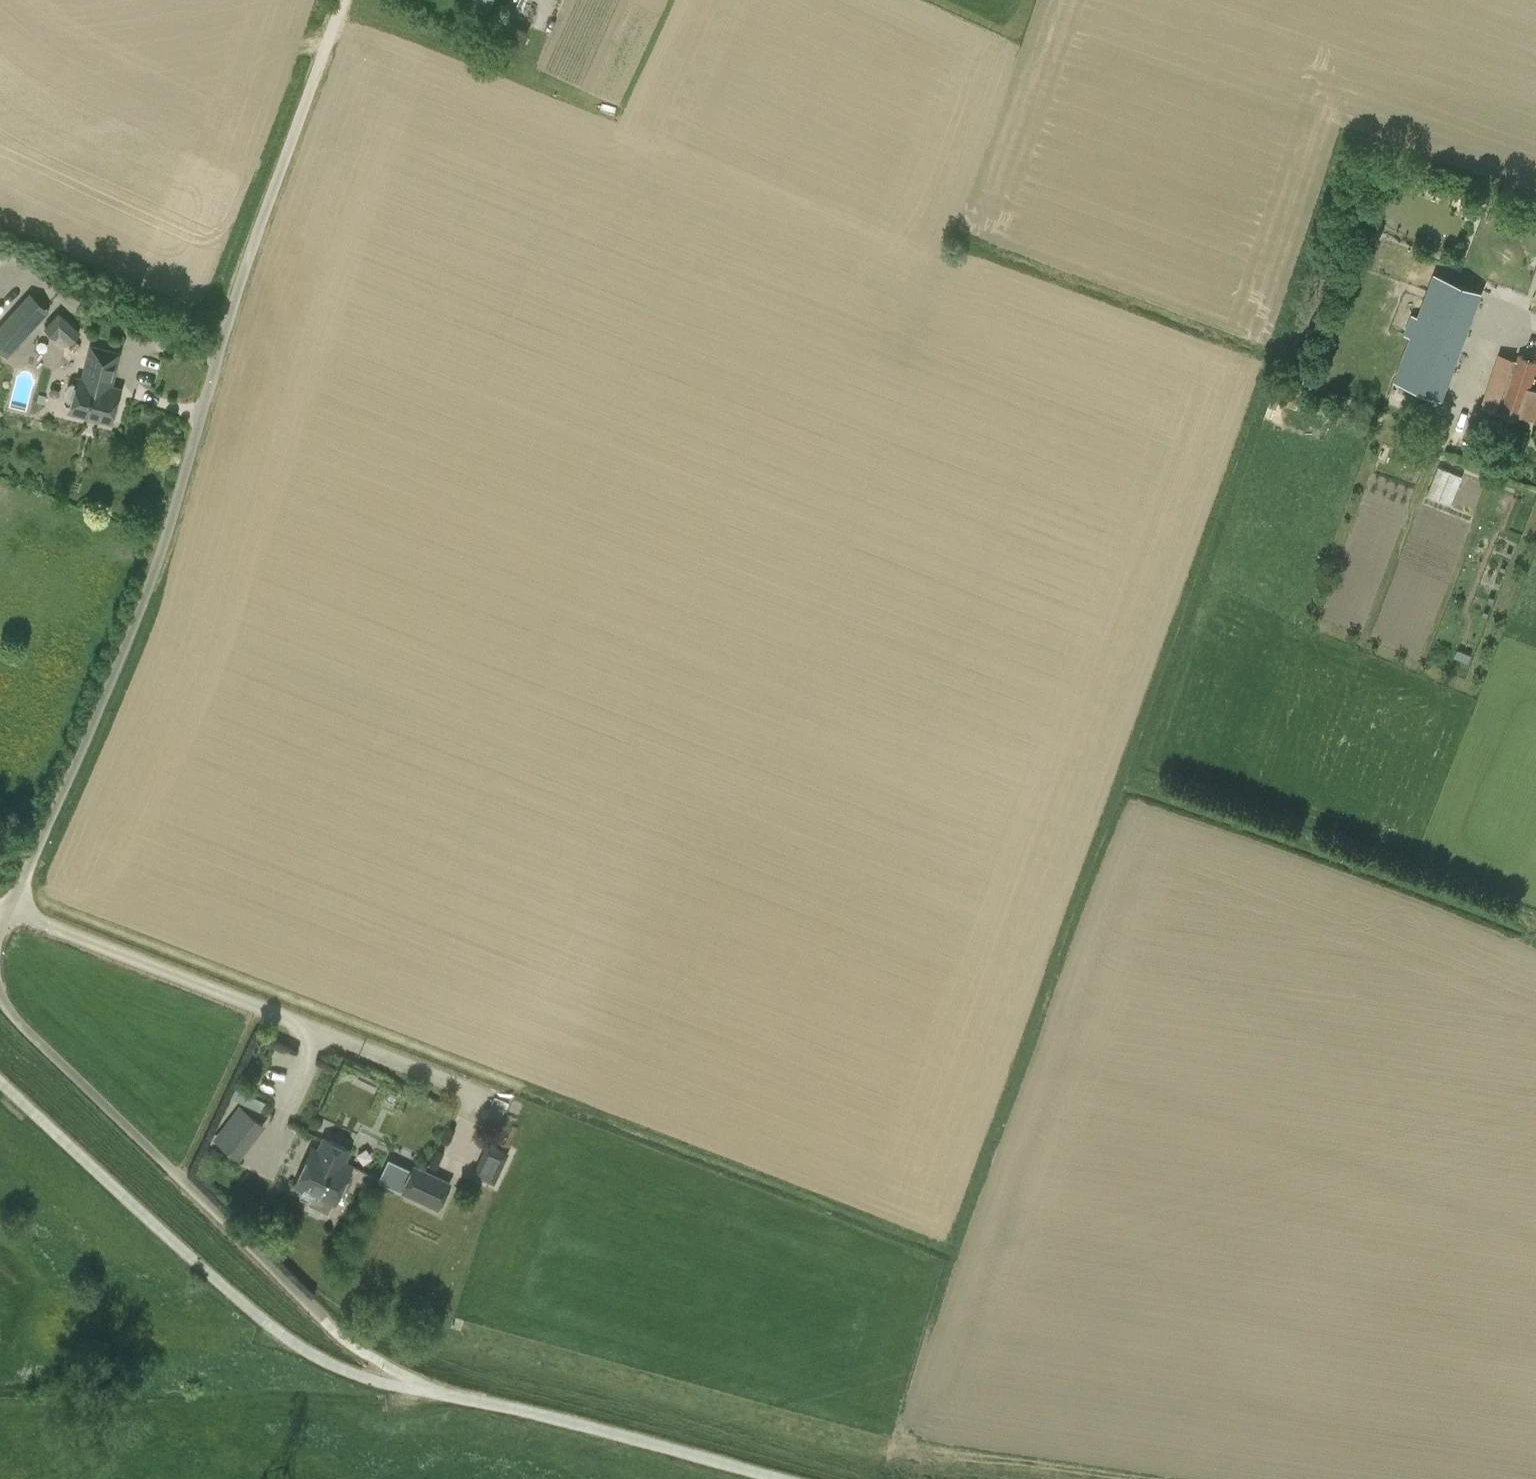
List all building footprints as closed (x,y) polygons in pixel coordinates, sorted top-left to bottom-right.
[(1375,145),(1360,155),(1365,163),(1380,154),(1375,145)] [(1442,393),(1483,288),(1437,270),(1396,376),(1442,393)] [(0,326),(0,349),(9,357),(51,310),(31,292),(0,326)] [(59,312),(45,328),(55,336),(69,320),(59,312)] [(109,385),(118,353),(91,345),(82,378),(77,377),(75,383),(71,382),(68,384),(64,399),(66,402),(70,403),(68,410),(111,421),(120,388),(109,385)] [(1500,411),(1522,418),(1527,401),(1535,404),(1535,389),(1532,388),(1535,376),(1535,359),(1519,353),(1500,411)] [(1427,496),(1451,506),(1463,475),(1439,466),(1427,496)] [(1467,662),(1470,654),(1458,650),(1455,657),(1467,662)] [(233,1087),(229,1096),(261,1111),(265,1101),(233,1087)] [(236,1160),(261,1128),(239,1111),(214,1142),(236,1160)] [(308,1202),(328,1211),(332,1203),(334,1204),(351,1165),(344,1162),(351,1148),(324,1135),(317,1150),(311,1147),(293,1187),(311,1196),(308,1202)] [(472,1175),(494,1185),(509,1152),(487,1142),(472,1175)] [(378,1180),(438,1209),(452,1181),(413,1163),(410,1169),(388,1158),(378,1180)]
